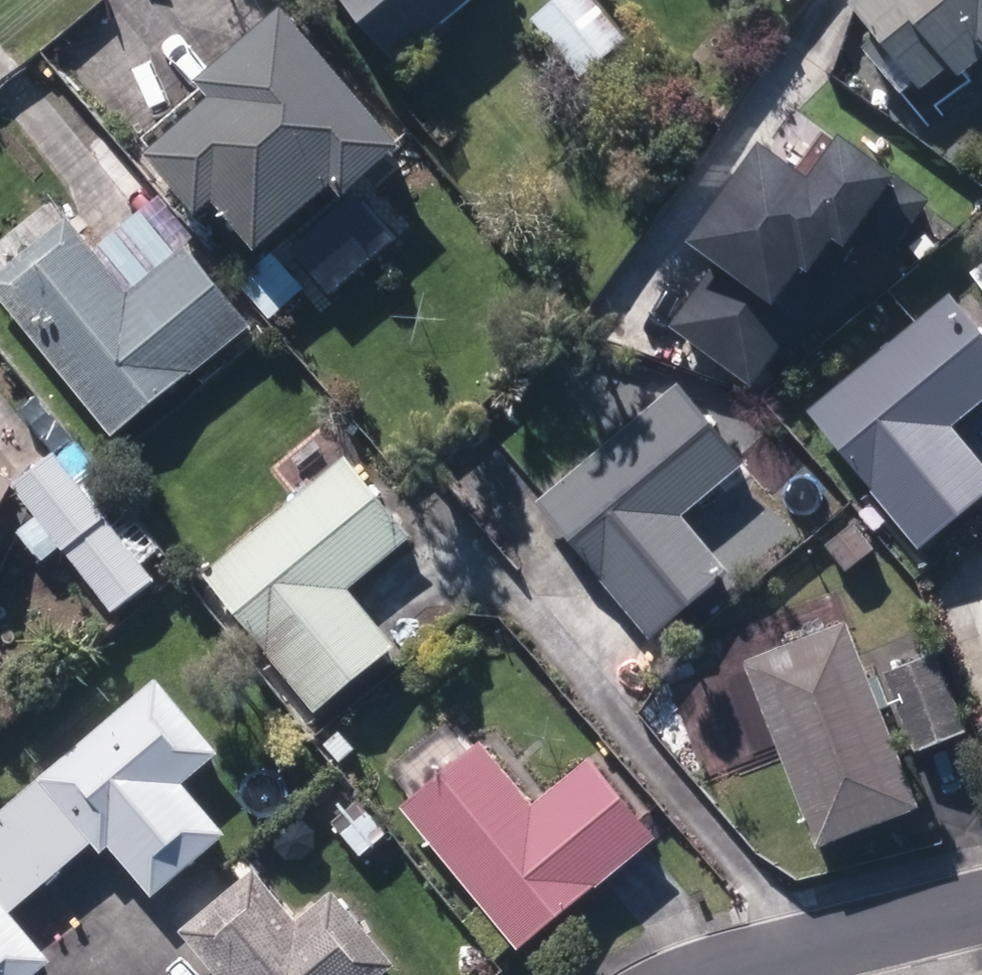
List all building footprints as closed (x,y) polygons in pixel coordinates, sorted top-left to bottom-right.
[(396,63),(470,0),(341,0),(396,63)] [(580,78),(623,42),(589,0),(558,0),(532,21),(580,78)] [(897,94),(914,81),(920,88),(950,63),(957,72),(981,52),(981,0),(853,0),(850,3),(877,36),(861,49),(897,94)] [(212,199),(255,248),(330,183),(341,195),(401,143),(280,5),(196,79),(210,95),(144,152),(196,212),(212,199)] [(749,394),(801,328),(868,242),(883,254),(927,198),(911,186),(849,137),(810,187),(762,150),(691,242),(719,264),(667,331),(749,394)] [(113,440),(250,328),(185,247),(128,295),(66,219),(0,272),(0,302),(113,440)] [(919,548),(981,497),(981,465),(952,429),(981,404),(981,337),(948,297),(807,415),(919,548)] [(536,505),(650,640),(727,575),(680,519),(743,465),(677,386),(536,505)] [(14,484),(114,613),(153,583),(54,454),(14,484)] [(204,578),(316,714),(394,649),(347,590),(409,540),(346,462),(204,578)] [(14,480),(0,472),(0,507),(14,480)] [(847,621),(743,661),(816,849),(919,809),(847,621)] [(934,651),(886,670),(917,750),(965,731),(934,651)] [(4,814),(57,874),(94,842),(102,851),(108,847),(152,898),(225,835),(182,784),(218,752),(157,682),(4,814)] [(401,810),(518,950),(653,838),(589,762),(533,808),(481,745),(401,810)] [(57,874),(4,814),(0,817),(0,974),(33,974),(49,961),(9,915),(57,874)] [(394,966),(332,892),(296,922),(254,871),(182,931),(218,974),(382,974),(394,966)]
